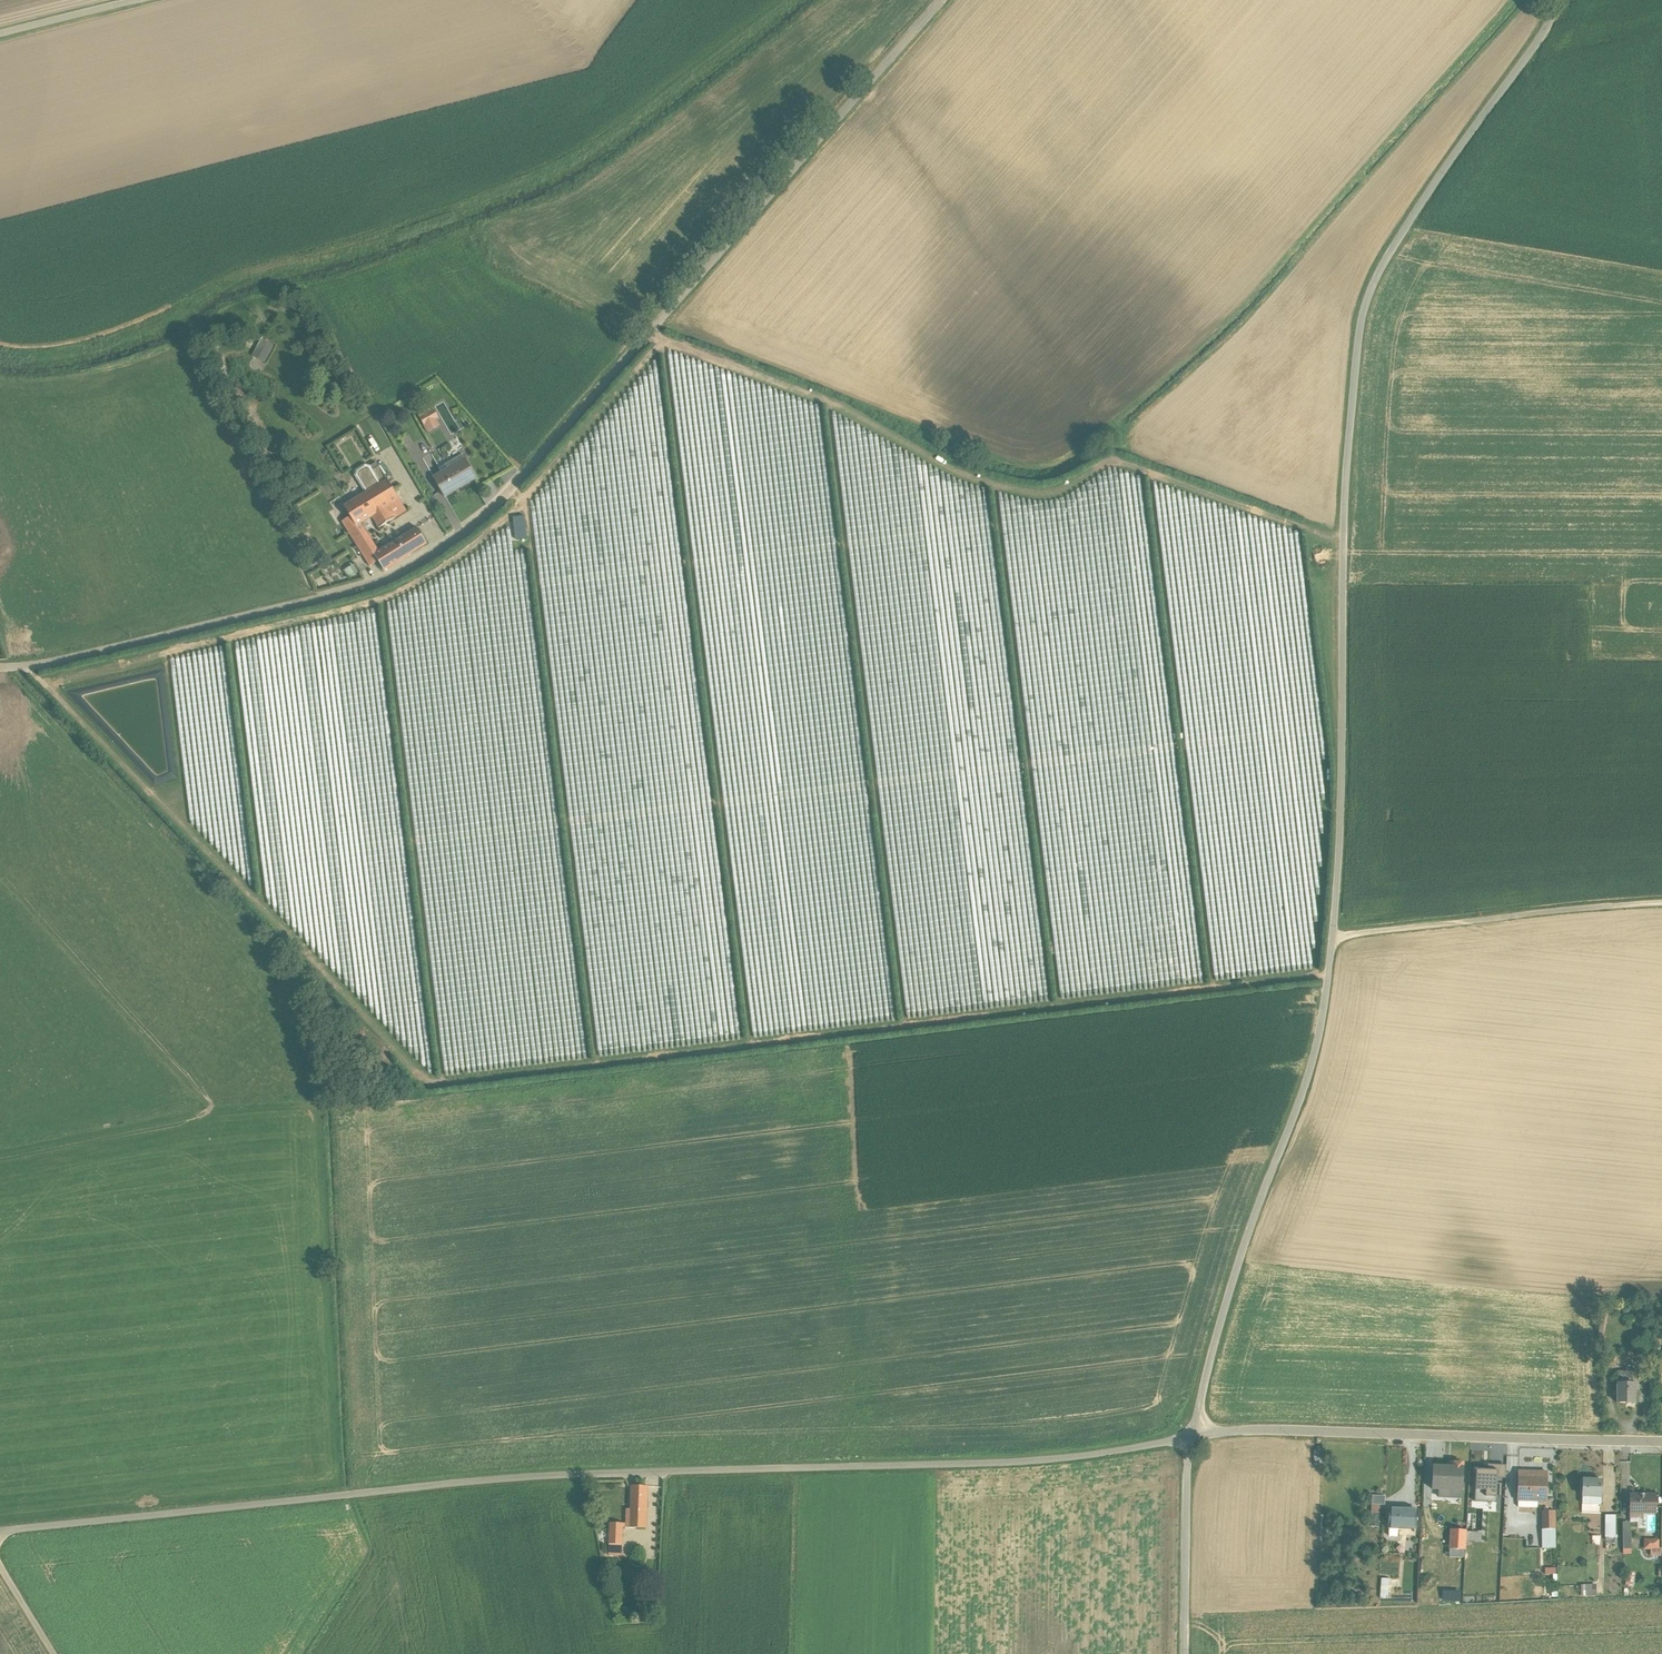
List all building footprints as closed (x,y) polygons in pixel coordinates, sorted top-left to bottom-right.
[(273,346),(261,340),(252,357),(264,364),(273,346)] [(438,419),(432,407),(417,415),(427,433),(439,427),(436,420),(438,419)] [(447,452),(452,449),(449,444),(438,450),(443,460),(450,457),(447,452)] [(424,458),(427,465),(434,462),(431,455),(424,458)] [(432,478),(444,497),(475,479),(462,456),(439,469),(441,473),(432,478)] [(382,473),(376,463),(370,467),(365,465),(355,471),(354,477),(364,494),(343,507),(349,517),(341,523),(369,567),(378,562),(384,572),(427,545),(416,528),(378,551),(362,524),(372,519),(378,529),(406,512),(394,493),(386,480),(382,473)] [(524,516),(513,518),(517,541),(527,540),(524,516)] [(1617,1384),(1617,1403),(1634,1403),(1634,1385),(1638,1385),(1638,1372),(1624,1372),(1624,1384),(1617,1384)] [(1446,1467),(1433,1467),(1431,1490),(1438,1490),(1437,1498),(1461,1499),(1462,1464),(1451,1463),(1451,1468),(1446,1468),(1446,1467)] [(1475,1470),(1474,1502),(1495,1503),(1497,1479),(1505,1479),(1506,1466),(1497,1465),(1487,1465),(1486,1471),(1475,1470)] [(1518,1472),(1517,1502),(1545,1502),(1546,1473),(1518,1472)] [(1582,1480),(1581,1504),(1600,1505),(1601,1481),(1582,1480)] [(646,1529),(648,1486),(630,1486),(629,1509),(625,1509),(625,1524),(609,1523),(608,1555),(622,1556),(623,1528),(646,1529)] [(1370,1527),(1378,1527),(1378,1514),(1379,1514),(1379,1506),(1382,1506),(1383,1500),(1380,1500),(1380,1495),(1374,1494),(1373,1499),(1371,1499),(1370,1527)] [(1655,1515),(1655,1495),(1629,1495),(1629,1519),(1643,1519),(1643,1515),(1655,1515)] [(1388,1529),(1388,1537),(1397,1537),(1397,1530),(1416,1530),(1417,1509),(1388,1508),(1387,1529),(1388,1529)] [(1541,1512),(1541,1549),(1555,1548),(1554,1511),(1541,1512)] [(1605,1544),(1614,1544),(1614,1538),(1615,1538),(1615,1516),(1604,1516),(1604,1538),(1605,1538),(1605,1544)] [(1630,1555),(1630,1537),(1622,1537),(1622,1555),(1630,1555)] [(1643,1540),(1643,1550),(1658,1551),(1658,1540),(1643,1540)] [(1422,1544),(1421,1556),(1433,1557),(1434,1544),(1422,1544)] [(1635,1574),(1628,1572),(1624,1586),(1631,1588),(1635,1574)] [(1380,1579),(1379,1599),(1387,1599),(1388,1579),(1380,1579)] [(1595,1586),(1580,1586),(1580,1596),(1595,1596),(1595,1586)]
